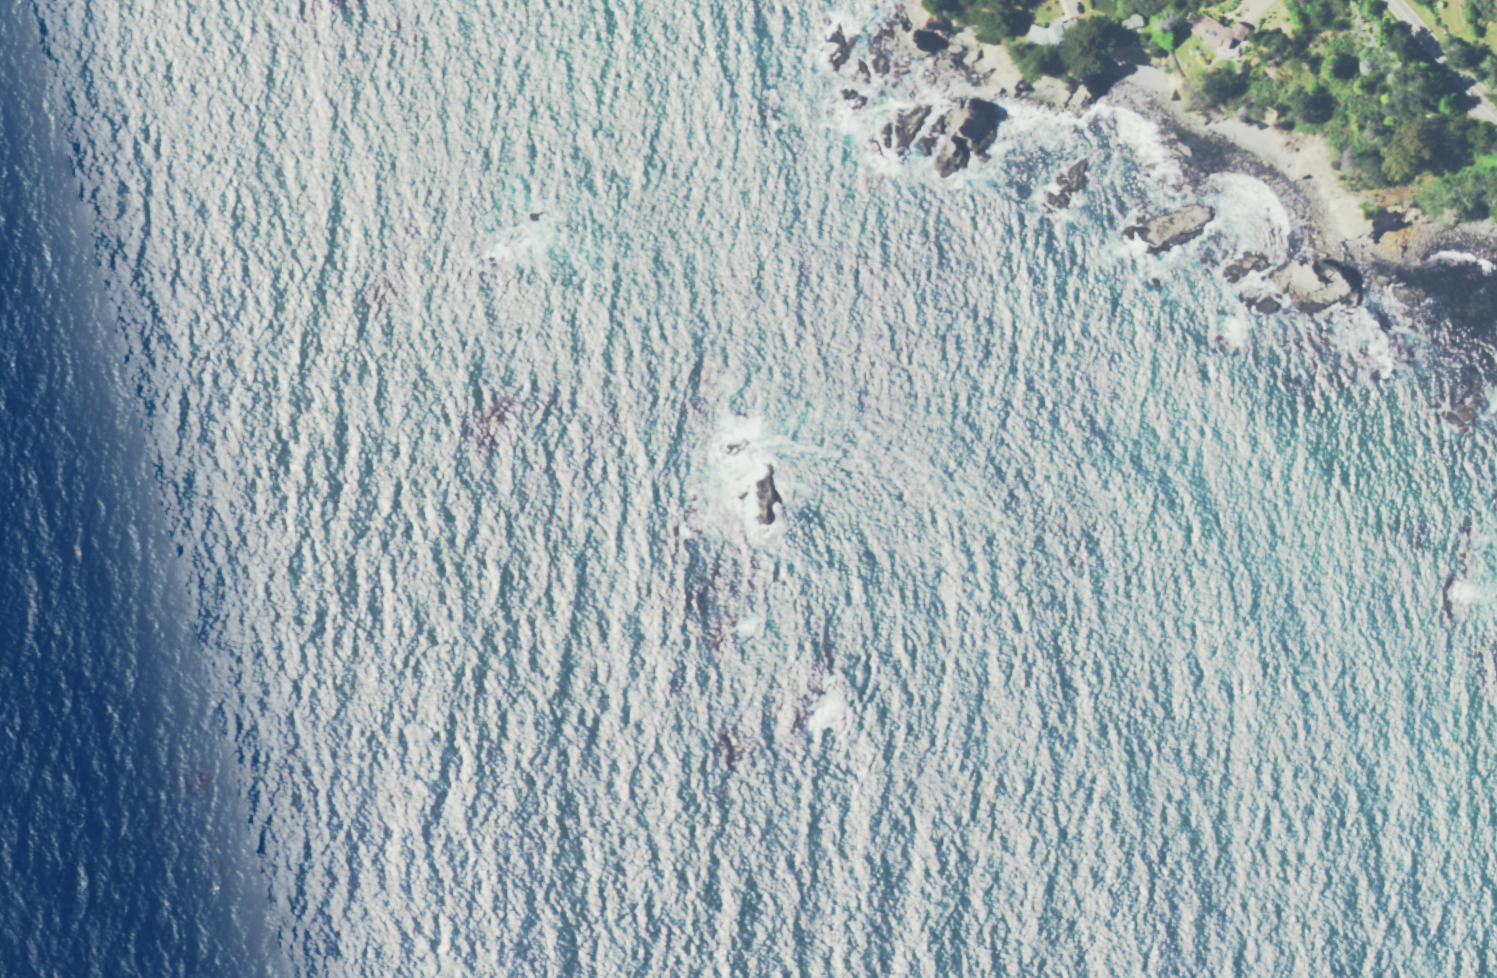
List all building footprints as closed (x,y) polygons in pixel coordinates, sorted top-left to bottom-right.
[(1234,27),(1199,13),(1193,30),(1206,35),(1204,40),(1231,51),(1236,39),(1242,42),(1248,27),(1236,22),(1234,27)] [(1028,40),(1051,45),(1051,44),(1068,48),(1072,33),(1078,34),(1080,25),(1052,18),(1049,29),(1031,24),(1028,40)]
